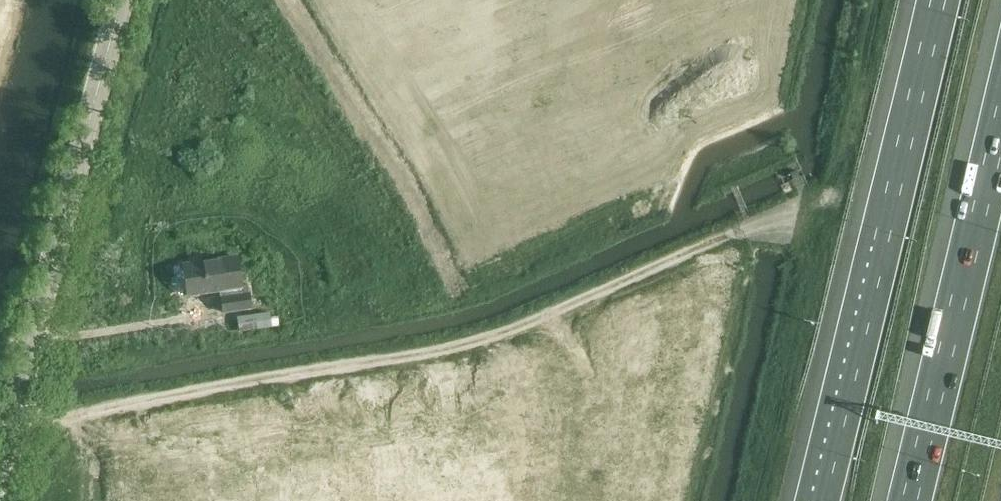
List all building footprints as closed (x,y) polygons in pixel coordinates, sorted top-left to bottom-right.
[(799,174),(797,171),(791,173),(794,179),(800,177),(799,174)]
